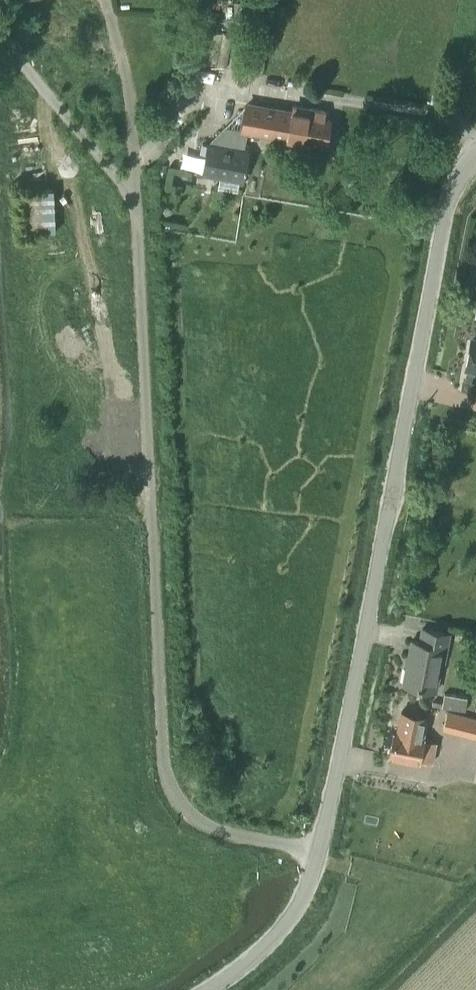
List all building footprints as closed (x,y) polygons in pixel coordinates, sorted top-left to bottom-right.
[(246,104),(242,129),(248,130),(288,137),(287,140),(308,144),(309,138),(326,141),(330,120),(325,119),(327,111),(314,109),(313,116),(246,104)] [(209,144),(204,173),(244,180),(249,151),(244,150),(248,130),(242,129),(225,126),(209,144)] [(465,368),(468,369),(466,378),(475,380),(475,339),(472,338),(465,368)] [(411,642),(402,685),(436,692),(442,662),(444,663),(450,635),(422,630),(419,643),(411,642)] [(441,708),(465,713),(467,697),(443,692),(441,708)] [(393,731),(389,755),(420,761),(421,760),(432,762),(436,742),(425,740),(425,738),(423,737),(427,716),(401,711),(397,732),(393,731)] [(450,712),(446,729),(458,732),(463,715),(450,712)]
